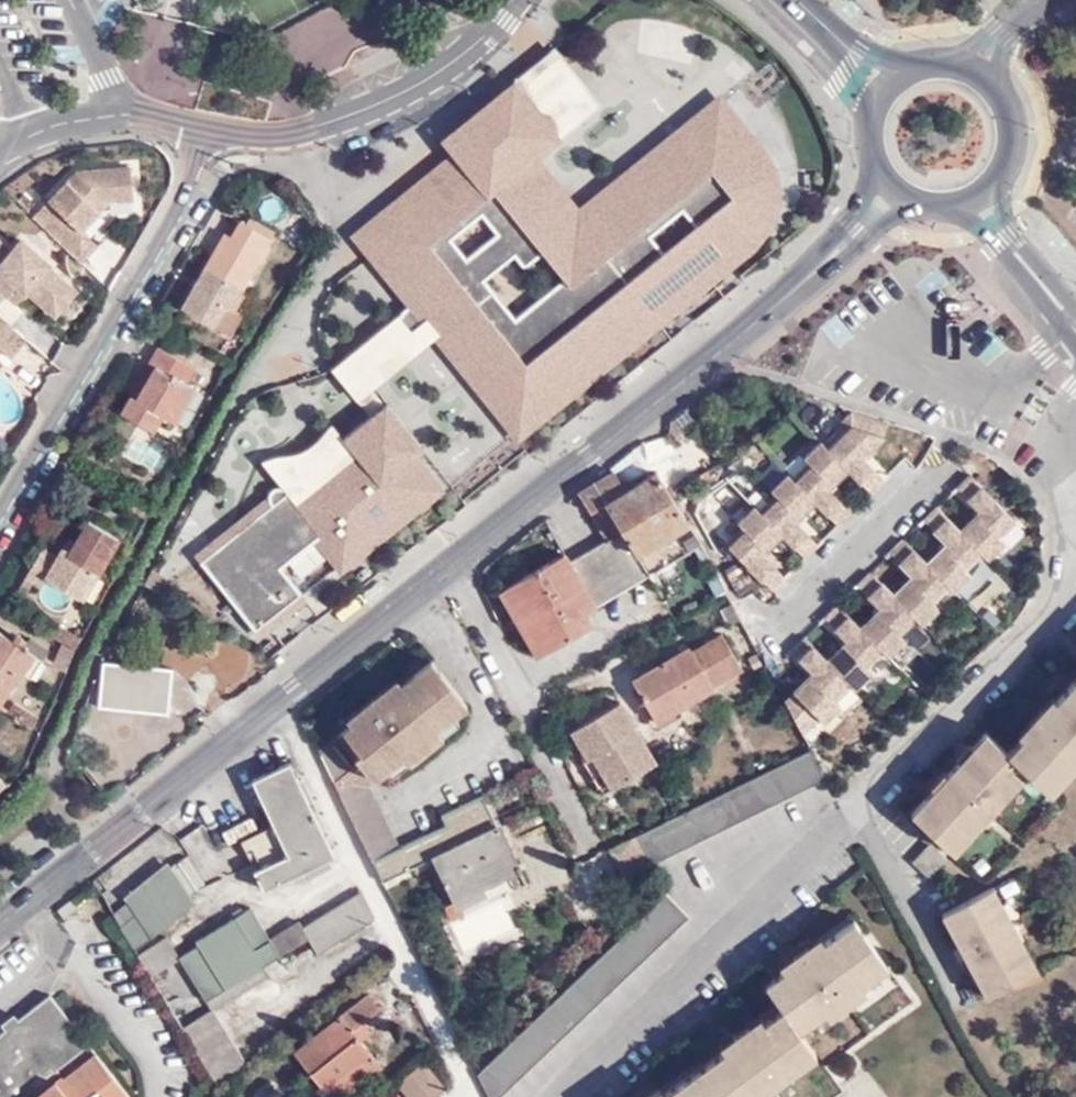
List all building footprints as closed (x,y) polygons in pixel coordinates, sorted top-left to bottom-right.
[(455,154),(352,233),(523,444),(777,236),(784,180),(777,158),(727,96),(584,204),(546,159),(567,141),(518,85),(447,137),(455,154)] [(34,217),(82,262),(100,245),(83,229),(97,214),(94,207),(98,203),(109,202),(133,200),(131,165),(79,168),(34,217)] [(94,207),(97,214),(109,202),(98,203),(94,207)] [(230,237),(239,224),(233,221),(225,234),(230,237)] [(269,241),(239,224),(230,237),(225,234),(181,308),(229,337),(243,316),(237,312),(230,308),(239,292),(269,241)] [(5,292),(16,279),(26,288),(25,289),(54,314),(73,289),(46,265),(49,262),(19,239),(8,251),(0,243),(0,289),(5,292)] [(15,301),(25,289),(26,288),(16,279),(5,292),(15,301)] [(247,297),(239,292),(230,308),(237,312),(247,297)] [(27,338),(0,316),(0,348),(11,357),(27,338)] [(158,345),(148,363),(153,366),(136,397),(130,394),(121,411),(151,429),(158,414),(173,423),(194,388),(185,382),(194,366),(158,345)] [(153,366),(148,363),(130,394),(136,397),(153,366)] [(390,407),(193,552),(260,636),(453,489),(390,407)] [(839,427),(822,443),(846,468),(869,490),(882,478),(860,456),(881,436),(885,421),(850,410),(836,423),(839,427)] [(697,469),(714,459),(701,437),(684,448),(697,469)] [(846,468),(822,443),(819,440),(803,456),(807,462),(791,478),(812,500),(836,523),(849,511),(825,487),(846,468)] [(645,574),(699,545),(675,504),(669,493),(654,470),(647,474),(641,467),(616,481),(610,475),(575,493),(601,540),(615,564),(634,554),(645,574)] [(812,500),(791,478),(786,473),(769,489),(774,494),(758,509),(780,532),(803,556),(816,544),(793,520),(812,500)] [(959,530),(981,553),(985,557),(1001,542),(997,537),(1014,521),(969,474),(956,487),(979,511),(959,530)] [(780,532),(758,509),(753,506),(737,522),(741,527),(725,543),(770,588),(783,577),(759,553),(780,532)] [(964,570),(981,553),(959,530),(935,507),(922,519),(946,543),(926,564),(949,586),(952,589),(968,574),(964,570)] [(120,536),(89,519),(76,541),(68,537),(58,554),(41,545),(24,576),(42,586),(47,577),(84,597),(120,536)] [(932,602),(949,586),(926,564),(903,539),(889,551),(913,576),(894,597),(915,619),(920,622),(936,607),(932,602)] [(591,604),(645,574),(634,554),(615,564),(601,540),(566,560),(561,552),(496,589),(532,653),(584,624),(580,616),(569,596),(583,589),(591,604)] [(898,634),(915,619),(894,597),(869,572),(857,584),(880,609),(859,628),(882,651),(886,656),(903,640),(898,634)] [(569,596),(580,616),(593,609),(591,604),(583,589),(569,596)] [(828,661),(850,685),(854,688),(870,673),(865,667),(882,651),(859,628),(837,605),(823,618),(847,642),(828,661)] [(60,627),(54,638),(75,649),(81,640),(60,627)] [(631,679),(654,711),(672,701),(677,708),(741,666),(720,631),(693,649),(687,644),(631,679)] [(31,640),(29,644),(19,636),(14,642),(0,633),(0,706),(22,673),(31,679),(49,652),(31,640)] [(219,638),(209,658),(251,679),(261,659),(219,638)] [(788,697),(806,728),(819,717),(823,722),(839,706),(834,701),(850,685),(828,661),(804,638),(791,650),(813,672),(788,697)] [(74,650),(63,645),(53,667),(65,672),(74,650)] [(169,668),(103,660),(97,705),(164,712),(169,668)] [(355,758),(336,735),(316,752),(369,861),(372,859),(398,846),(367,786),(400,760),(414,748),(420,755),(438,741),(431,732),(466,705),(429,660),(395,687),(345,728),(364,751),(355,758)] [(985,734),(911,814),(954,853),(1028,772),(1051,793),(1075,766),(1075,678),(1056,700),(1051,696),(1017,734),(1021,738),(1007,751),(985,734)] [(339,720),(345,728),(395,687),(389,679),(339,720)] [(672,701),(654,711),(651,715),(649,721),(654,726),(660,727),(681,714),(677,708),(672,701)] [(598,753),(618,784),(655,762),(619,702),(571,729),(588,759),(598,753)] [(39,720),(15,704),(10,712),(33,727),(39,720)] [(405,767),(420,755),(414,748),(400,760),(405,767)] [(811,752),(647,837),(640,841),(654,869),(826,780),(811,752)] [(596,796),(618,784),(598,753),(588,759),(577,765),(596,796)] [(329,858),(286,764),(249,781),(270,826),(237,841),(261,890),(329,858)] [(381,884),(428,860),(450,902),(441,907),(449,921),(462,915),(458,906),(481,895),(478,889),(518,870),(480,796),(439,815),(443,823),(398,846),(372,859),(369,861),(381,884)] [(658,881),(654,869),(640,841),(612,856),(631,893),(658,881)] [(946,858),(929,843),(913,861),(929,875),(946,858)] [(124,930),(134,948),(199,900),(195,892),(206,881),(186,853),(134,894),(147,912),(124,930)] [(1043,982),(993,887),(942,914),(986,999),(1013,983),(1021,994),(1043,982)] [(181,957),(211,1005),(272,971),(267,959),(310,934),(321,953),(377,918),(362,890),(305,923),(301,916),(267,934),(250,907),(195,937),(201,945),(181,957)] [(666,893),(481,1075),(492,1096),(502,1096),(687,917),(666,893)] [(147,912),(134,894),(112,911),(124,930),(147,912)] [(644,1096),(757,1096),(817,1053),(798,1031),(822,1013),(827,1019),(864,991),(862,987),(887,967),(854,920),(825,942),(820,936),(778,966),(783,970),(766,984),(783,1007),(764,1021),(759,1013),(718,1045),(723,1050),(664,1092),(660,1085),(644,1096)] [(137,953),(148,974),(181,957),(172,934),(137,953)] [(364,992),(293,1050),(324,1089),(335,1080),(346,1093),(381,1064),(352,1028),(362,1020),(377,1008),(364,992)] [(124,1093),(89,1050),(43,994),(0,1030),(0,1096),(119,1096),(124,1093)] [(214,1081),(244,1057),(211,1005),(181,1024),(214,1081)] [(362,1020),(352,1028),(360,1038),(370,1030),(362,1020)] [(422,1061),(396,1083),(407,1096),(427,1096),(441,1085),(422,1061)] [(481,1075),(478,1077),(491,1096),(492,1096),(481,1075)]
